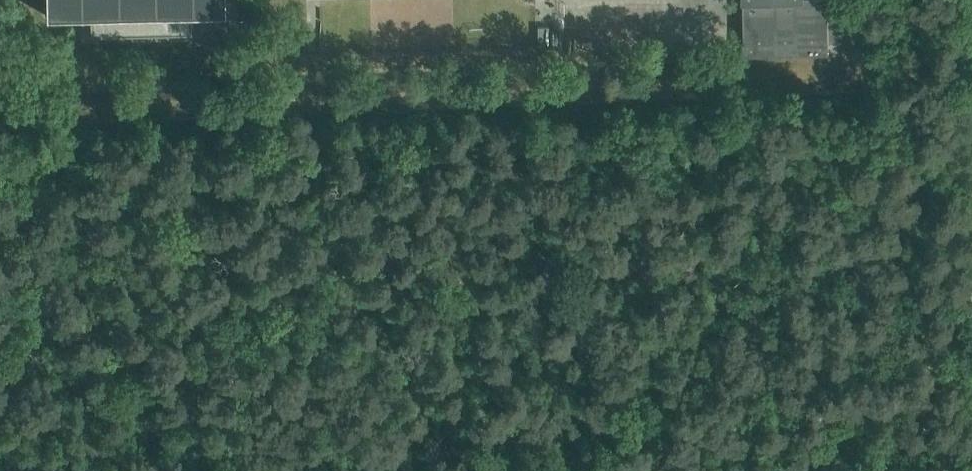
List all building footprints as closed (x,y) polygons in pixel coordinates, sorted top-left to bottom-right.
[(224,0),(46,0),(46,15),(91,13),(92,34),(190,32),(189,11),(224,10),(224,0)] [(744,34),(745,54),(829,52),(829,41),(850,40),(849,14),(838,15),(828,15),(828,0),(744,0),(744,34)] [(538,47),(548,47),(548,25),(538,25),(538,47)]
